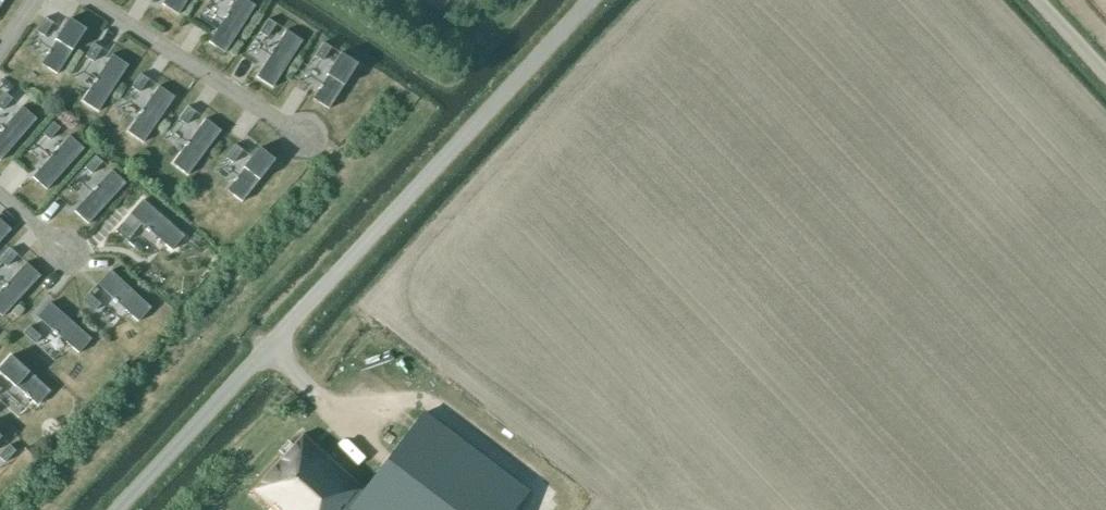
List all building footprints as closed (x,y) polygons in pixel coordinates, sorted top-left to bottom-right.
[(187,0),(165,0),(163,2),(179,13),(187,0)] [(255,6),(246,0),(235,0),(225,16),(226,17),(219,27),(218,26),(216,30),(217,30),(211,41),(226,51),(255,6)] [(53,23),(45,18),(37,31),(45,36),(53,23)] [(57,74),(86,29),(69,18),(55,39),(57,40),(50,50),(49,49),(46,53),(48,54),(41,64),(57,74)] [(277,24),(270,20),(262,32),(269,37),(277,24)] [(274,86),(303,41),(286,30),(272,52),(274,52),(267,62),(266,61),(263,65),(265,66),(258,76),(274,86)] [(101,48),(94,43),(85,56),(92,61),(101,48)] [(331,47),(324,43),(315,55),(323,60),(331,47)] [(329,109),(358,64),(341,53),(327,74),(328,75),(322,85),(320,84),(318,88),(319,88),(313,98),(329,109)] [(98,110),(128,65),(111,54),(97,75),(98,76),(92,86),(90,85),(88,88),(89,89),(83,99),(98,110)] [(147,79),(140,73),(131,85),(138,91),(147,79)] [(140,140),(173,97),(157,85),(142,105),(143,106),(135,115),(134,114),(132,118),(133,119),(126,128),(140,140)] [(5,93),(0,99),(0,109),(2,111),(12,99),(5,93)] [(36,119),(20,106),(4,125),(5,126),(0,132),(0,158),(2,160),(36,119)] [(195,112),(188,107),(178,119),(185,125),(195,112)] [(188,173),(221,131),(205,119),(189,139),(190,140),(183,149),(182,148),(179,151),(180,153),(173,162),(188,173)] [(60,128),(54,122),(43,133),(50,139),(60,128)] [(47,188),(83,149),(69,135),(51,153),(52,154),(44,163),(43,162),(40,165),(41,166),(33,175),(47,188)] [(243,151),(236,145),(226,157),(233,162),(243,151)] [(242,202),(275,160),(259,148),(244,167),(245,168),(237,177),(236,176),(233,180),(235,181),(227,190),(242,202)] [(102,162),(96,156),(85,167),(92,173),(102,162)] [(89,222),(125,183),(111,169),(93,188),(94,189),(86,197),(85,196),(82,199),(83,200),(75,209),(89,222)] [(183,235),(143,200),(130,215),(149,232),(150,231),(158,238),(157,240),(161,243),(162,241),(171,249),(183,235)] [(11,229),(0,219),(0,242),(11,229)] [(123,224),(117,230),(128,240),(134,234),(123,224)] [(10,249),(0,259),(0,260),(6,266),(17,254),(10,249)] [(40,276),(25,262),(8,280),(9,281),(1,290),(0,289),(0,311),(3,314),(40,276)] [(150,306),(111,270),(97,285),(116,302),(117,301),(125,309),(124,310),(127,313),(128,312),(137,320),(150,306)] [(90,294),(84,300),(95,310),(101,304),(90,294)] [(91,338),(50,302),(37,318),(56,334),(57,333),(66,341),(65,342),(68,345),(69,344),(78,352),(91,338)] [(30,326),(24,333),(36,343),(41,336),(30,326)] [(11,355),(0,367),(0,373),(16,387),(17,386),(26,394),(25,395),(28,398),(29,397),(38,405),(51,391),(11,355)] [(529,492),(423,411),(364,486),(302,431),(250,491),(272,509),(515,509),(529,492)] [(16,450),(10,444),(0,455),(0,456),(6,462),(16,450)]
